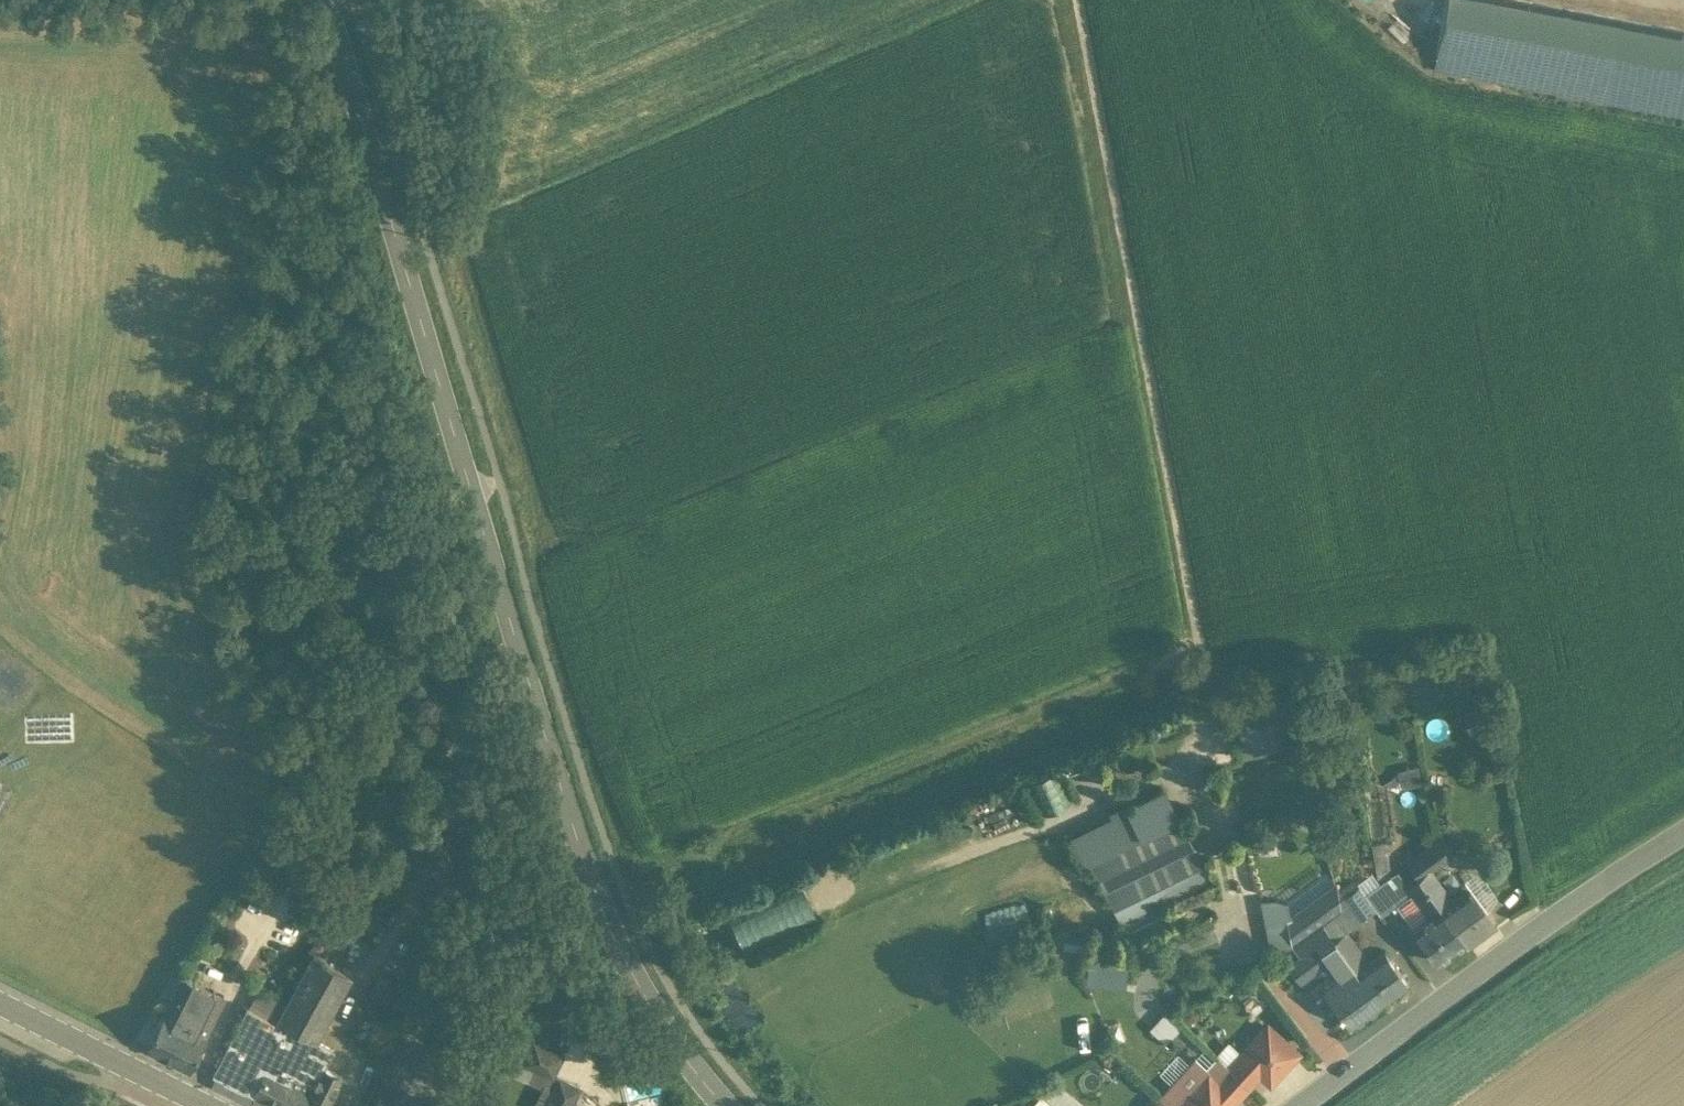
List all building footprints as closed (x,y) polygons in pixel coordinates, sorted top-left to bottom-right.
[(1433,69),(1683,115),(1683,30),(1520,0),(1446,0),(1433,69)] [(1407,766),(1410,785),(1423,783),(1420,764),(1407,766)] [(1032,774),(1042,806),(1058,801),(1048,769),(1032,774)] [(1192,806),(1108,850),(1139,909),(1229,862),(1216,794),(1192,806)] [(1405,857),(1409,862),(1416,872),(1429,863),(1444,852),(1433,836),(1405,857)] [(1377,879),(1389,869),(1386,849),(1372,851),(1376,878),(1377,879)] [(1409,862),(1393,874),(1389,869),(1377,879),(1394,901),(1410,890),(1423,908),(1428,904),(1432,909),(1440,903),(1416,872),(1409,862)] [(1448,889),(1429,863),(1416,872),(1440,903),(1446,899),(1442,893),(1448,889)] [(804,879),(732,912),(746,943),(818,910),(804,879)] [(1377,879),(1363,889),(1374,904),(1379,911),(1394,901),(1377,879)] [(1333,880),(1293,910),(1306,928),(1293,938),(1300,949),(1310,962),(1321,977),(1328,986),(1327,987),(1351,1020),(1380,999),(1332,935),(1320,919),(1338,906),(1336,896),(1333,880)] [(1358,880),(1336,896),(1338,906),(1320,919),(1332,935),(1344,926),(1345,926),(1374,904),(1363,889),(1362,888),(1358,880)] [(1446,899),(1440,903),(1464,935),(1492,914),(1468,882),(1446,899)] [(1306,928),(1293,910),(1292,907),(1290,904),(1287,900),(1283,897),(1279,895),(1274,894),(1269,894),(1264,896),(1273,942),(1293,938),(1306,928)] [(1464,935),(1440,903),(1432,909),(1413,924),(1437,956),(1464,935)] [(1345,926),(1344,926),(1332,935),(1380,999),(1408,978),(1383,945),(1366,958),(1362,953),(1363,952),(1345,926)] [(342,938),(367,948),(371,938),(346,928),(342,938)] [(1310,962),(1300,949),(1288,957),(1298,971),(1310,962)] [(305,1066),(316,1071),(319,1067),(321,1068),(323,1064),(332,1049),(317,1040),(353,973),(313,951),(285,1002),(286,1002),(276,1020),(248,1006),(246,1005),(212,1073),(279,1105),(285,1105),(305,1066)] [(1087,980),(1127,982),(1129,955),(1089,953),(1087,980)] [(189,1068),(207,1033),(226,994),(185,973),(148,1047),(189,1068)] [(1327,987),(1328,986),(1321,977),(1309,986),(1316,995),(1327,987)] [(398,983),(388,1002),(435,1020),(446,1001),(398,983)] [(1242,1003),(1252,1012),(1268,994),(1258,985),(1242,1003)] [(1167,1007),(1151,1022),(1164,1035),(1180,1020),(1167,1007)] [(1296,1049),(1267,1023),(1240,1052),(1240,1053),(1229,1065),(1246,1081),(1257,1068),(1269,1079),(1296,1049)] [(525,1061),(534,1043),(516,1035),(508,1053),(525,1061)] [(407,1041),(385,1094),(402,1101),(415,1069),(442,1080),(450,1059),(407,1041)] [(534,1043),(525,1061),(552,1074),(561,1055),(535,1042),(534,1043)] [(538,1094),(549,1099),(559,1078),(552,1074),(525,1061),(508,1053),(503,1063),(544,1083),(538,1094)] [(1229,1065),(1220,1057),(1209,1070),(1218,1078),(1229,1065)] [(305,1066),(285,1105),(336,1105),(338,1103),(331,1100),(344,1074),(323,1064),(321,1068),(319,1067),(316,1071),(305,1066)] [(1207,1067),(1180,1097),(1181,1098),(1174,1105),(1225,1105),(1236,1094),(1235,1093),(1246,1081),(1229,1065),(1218,1078),(1209,1070),(1207,1067)] [(569,1104),(578,1087),(559,1078),(549,1099),(546,1105),(573,1105),(569,1104)] [(1042,1091),(1030,1102),(1034,1105),(1056,1105),(1042,1091)] [(538,1094),(533,1105),(546,1105),(549,1099),(538,1094)]
